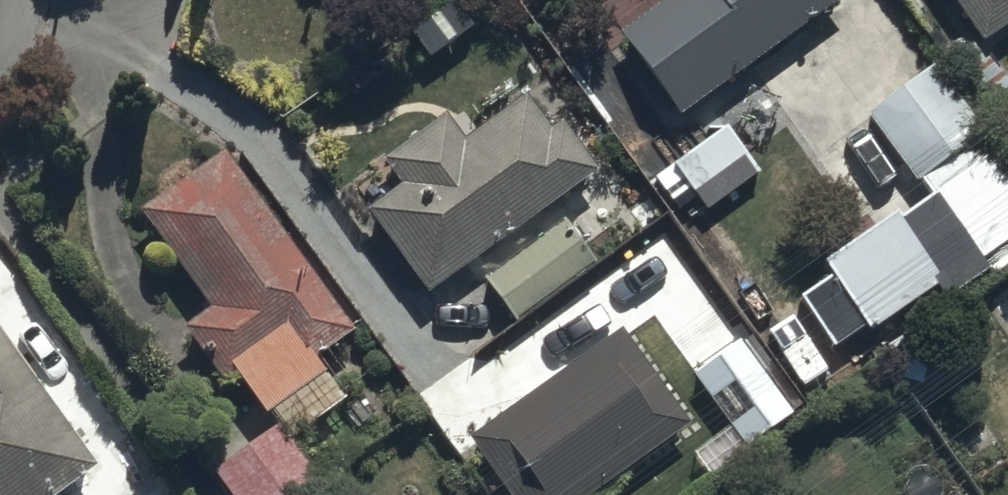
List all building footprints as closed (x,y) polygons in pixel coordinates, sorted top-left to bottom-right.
[(615,31),(673,111),(827,0),(658,0),(615,31)] [(976,39),(1007,17),(1007,0),(949,0),(976,39)] [(926,65),(861,112),(907,175),(910,173),(969,131),(972,128),(926,65)] [(437,104),(368,155),(387,181),(354,205),(419,293),(590,169),(555,121),(543,130),(517,94),(461,135),(437,104)] [(752,168),(718,122),(665,160),(698,206),(752,168)] [(822,261),(862,322),(1007,227),(1007,191),(969,131),(910,173),(924,195),(822,261)] [(340,325),(214,151),(134,208),(204,305),(174,327),(221,392),(235,381),(258,412),(317,370),(304,351),(340,325)] [(589,258),(557,215),(478,274),(510,317),(589,258)] [(0,324),(0,494),(47,494),(100,455),(0,324)] [(612,326),(462,434),(506,494),(581,494),(682,423),(612,326)] [(732,334),(685,370),(736,444),(787,411),(732,334)] [(271,422),(207,467),(226,494),(309,494),(318,489),(271,422)]
